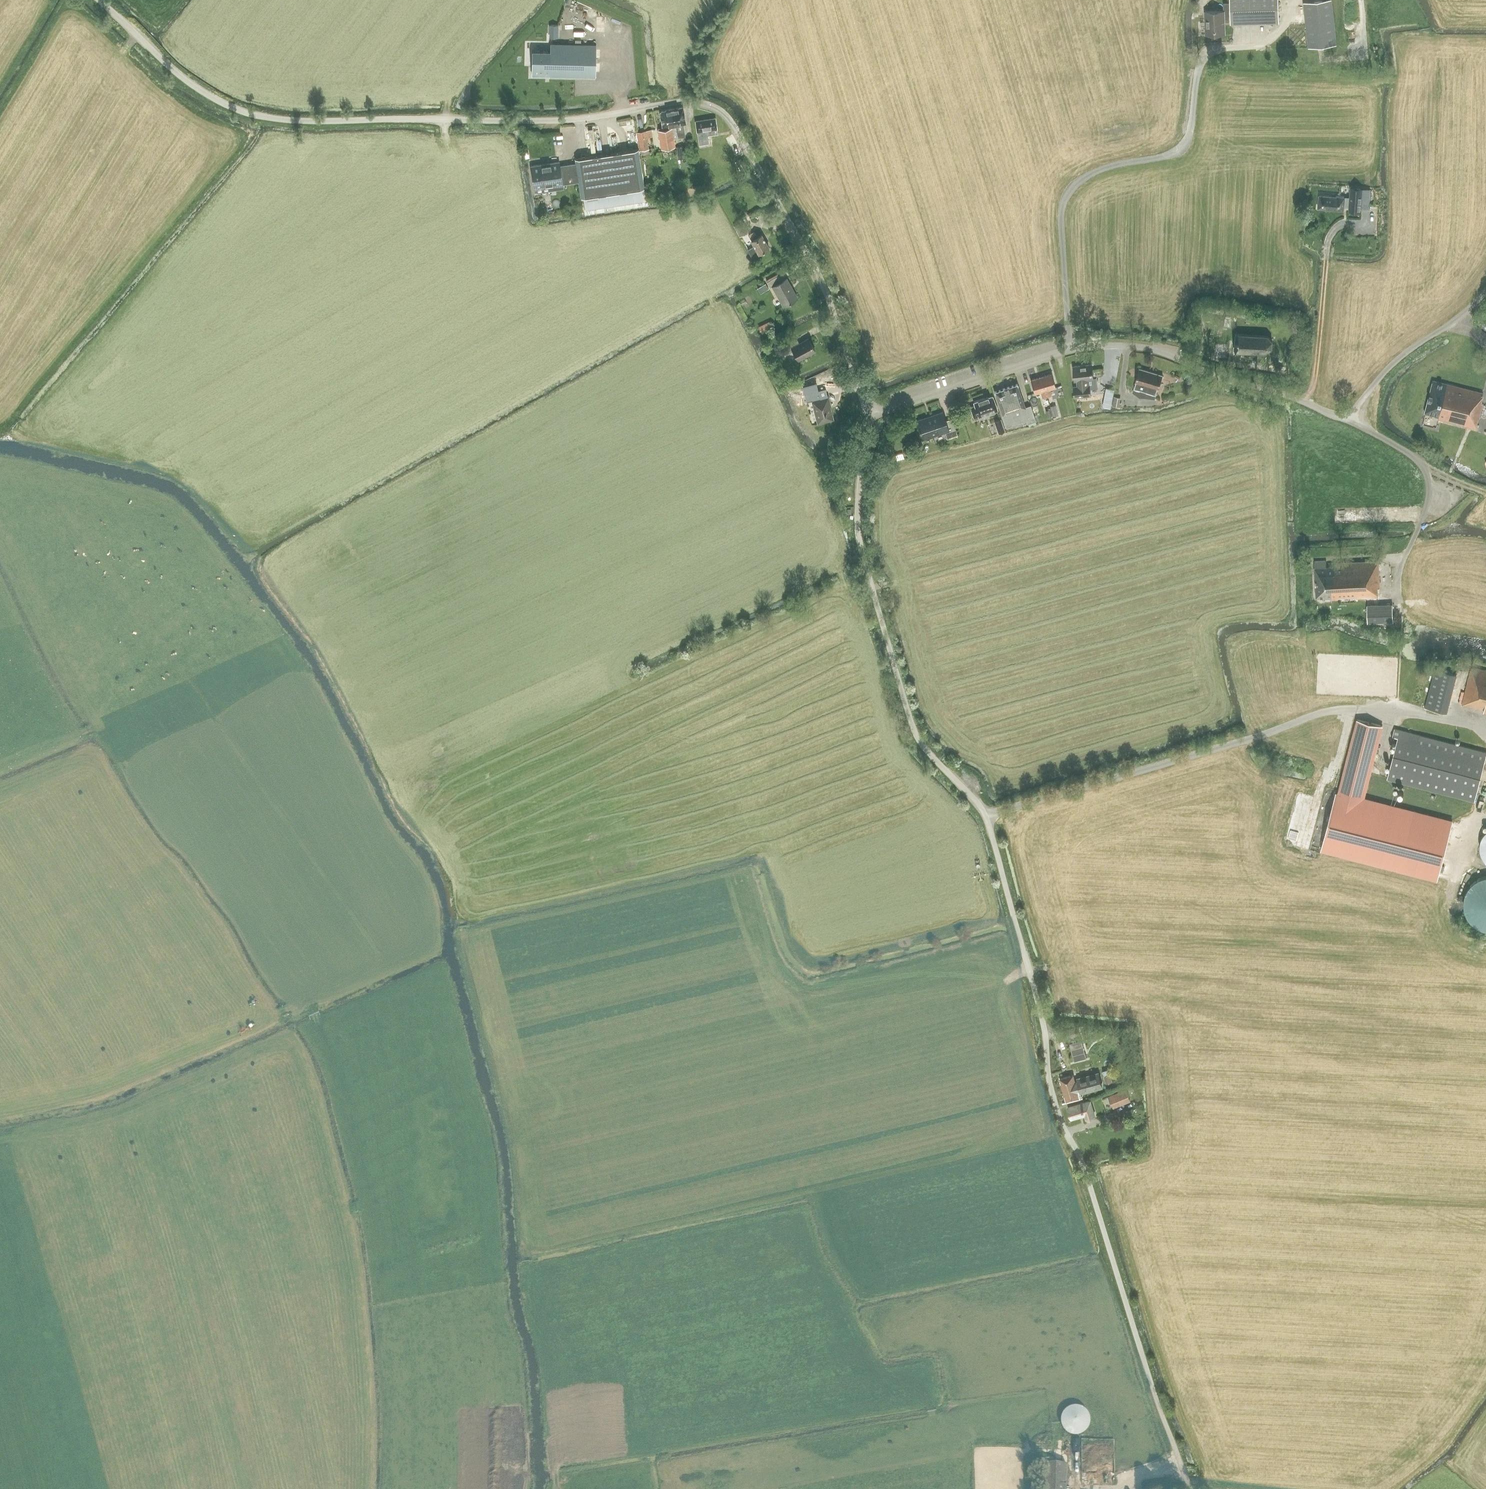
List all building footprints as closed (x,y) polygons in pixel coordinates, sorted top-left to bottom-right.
[(1230,3),(1224,3),(1224,11),(1206,12),(1206,35),(1225,34),(1225,23),(1279,22),(1279,0),(1230,0),(1230,3)] [(1308,48),(1336,45),(1332,0),(1304,3),(1308,48)] [(550,37),(558,37),(559,25),(550,25),(550,37)] [(533,51),(532,75),(545,76),(545,74),(550,74),(550,76),(596,77),(596,45),(551,44),(551,52),(533,51)] [(1297,73),(1310,73),(1310,64),(1297,65),(1297,73)] [(683,107),(672,109),(678,137),(685,136),(684,127),(686,127),(685,123),(686,123),(683,107)] [(675,147),(674,138),(678,137),(672,109),(660,111),(663,128),(658,129),(661,148),(675,147)] [(699,141),(708,139),(708,134),(718,133),(716,118),(696,121),(699,141)] [(648,149),(649,149),(646,130),(636,132),(639,151),(641,150),(648,149)] [(686,159),(685,146),(677,147),(678,160),(686,159)] [(576,165),(579,181),(583,209),(646,199),(639,149),(575,159),(576,165)] [(748,170),(741,158),(736,161),(743,173),(748,170)] [(579,181),(576,165),(560,167),(559,162),(531,166),(535,189),(563,184),(563,183),(579,181)] [(701,171),(694,172),(698,184),(704,183),(701,171)] [(1361,211),(1363,189),(1351,188),(1351,198),(1345,198),(1345,197),(1319,195),(1318,208),(1344,210),(1344,205),(1350,205),(1350,210),(1361,211)] [(738,223),(734,225),(740,236),(744,234),(738,223)] [(758,237),(754,231),(749,235),(752,241),(754,246),(748,249),(752,257),(764,250),(764,251),(768,249),(767,248),(769,247),(762,235),(758,237)] [(782,281),(779,276),(767,282),(771,288),(773,286),(783,305),(797,298),(787,278),(782,281)] [(765,283),(757,288),(761,295),(769,291),(765,283)] [(759,326),(763,333),(772,328),(769,321),(759,326)] [(1268,352),(1272,349),(1273,341),(1268,336),(1235,334),(1235,340),(1235,342),(1235,345),(1234,351),(1240,351),(1267,353),(1268,352)] [(800,343),(797,338),(785,345),(789,353),(793,350),(798,359),(815,350),(809,338),(800,343)] [(770,358),(776,355),(769,344),(764,347),(770,358)] [(1089,385),(1089,379),(1094,379),(1092,364),(1074,366),(1076,381),(1077,381),(1078,386),(1074,386),(1075,397),(1091,395),(1090,384),(1089,385)] [(1159,389),(1163,375),(1140,369),(1136,382),(1159,389)] [(1041,377),(1047,396),(1052,395),(1050,389),(1056,387),(1052,374),(1041,377)] [(1043,398),(1047,396),(1041,377),(1031,380),(1035,393),(1041,391),(1043,398)] [(1477,428),(1483,403),(1481,402),(1483,393),(1434,381),(1425,413),(1439,417),(1439,419),(1477,428)] [(1025,407),(1017,384),(995,392),(1003,414),(1007,426),(1027,420),(1028,423),(1035,420),(1034,415),(1030,405),(1025,407)] [(820,398),(818,390),(805,394),(807,402),(812,400),(818,423),(833,419),(829,405),(831,405),(829,396),(820,398)] [(1155,399),(1156,394),(1142,390),(1140,398),(1155,399)] [(974,418),(997,410),(992,395),(974,402),(975,405),(970,407),(974,418)] [(1113,406),(1121,408),(1122,403),(1120,403),(1121,398),(1115,397),(1113,406)] [(946,421),(943,412),(917,421),(923,439),(945,432),(947,439),(958,435),(952,419),(946,421)] [(995,421),(999,432),(1005,430),(1001,419),(995,421)] [(1326,560),(1314,561),(1316,598),(1331,597),(1332,599),(1339,599),(1339,596),(1356,596),(1356,598),(1379,597),(1378,587),(1380,587),(1379,561),(1335,563),(1335,566),(1327,566),(1326,560)] [(1378,605),(1368,605),(1368,623),(1379,623),(1378,605)] [(1472,667),(1462,705),(1485,711),(1485,671),(1472,667)] [(1447,713),(1456,675),(1434,669),(1424,707),(1447,713)] [(1362,799),(1381,725),(1357,719),(1338,793),(1336,792),(1321,848),(1438,879),(1453,823),(1362,799)] [(1485,756),(1485,752),(1395,729),(1393,736),(1399,738),(1388,779),(1474,801),(1485,756)] [(1485,876),(1483,877),(1481,877),(1479,878),(1478,879),(1476,880),(1475,881),(1473,883),(1472,884),(1471,885),(1469,887),(1468,888),(1467,890),(1466,892),(1466,894),(1465,895),(1465,896),(1464,898),(1464,900),(1464,902),(1464,904),(1464,906),(1464,908),(1465,910),(1465,911),(1466,913),(1467,915),(1468,917),(1469,918),(1470,920),(1471,921),(1473,923),(1475,925),(1477,926),(1479,927),(1480,928),(1482,929),(1484,929),(1485,930),(1485,876)] [(1067,1039),(1080,1035),(1077,1027),(1064,1031),(1067,1039)] [(1087,1058),(1082,1040),(1070,1043),(1075,1061),(1087,1058)] [(1074,1074),(1060,1078),(1067,1103),(1080,1099),(1079,1093),(1082,1092),(1082,1093),(1098,1088),(1101,1087),(1098,1073),(1078,1078),(1079,1079),(1075,1080),(1074,1074)] [(1113,1082),(1110,1073),(1105,1075),(1107,1083),(1113,1082)] [(1114,1108),(1131,1101),(1126,1089),(1109,1096),(1114,1108)] [(1095,1116),(1091,1101),(1068,1108),(1072,1119),(1085,1115),(1086,1119),(1095,1116)] [(1065,1433),(1067,1434),(1068,1434),(1070,1435),(1072,1436),(1074,1436),(1076,1436),(1078,1436),(1080,1435),(1082,1434),(1084,1433),(1085,1432),(1086,1431),(1087,1429),(1088,1428),(1089,1426),(1089,1424),(1089,1421),(1089,1420),(1089,1418),(1088,1416),(1087,1414),(1086,1413),(1085,1411),(1084,1410),(1082,1409),(1081,1408),(1079,1408),(1077,1407),(1075,1407),(1073,1407),(1071,1407),(1070,1408),(1068,1409),(1067,1410),(1065,1411),(1064,1412),(1063,1414),(1062,1416),(1061,1417),(1061,1419),(1060,1421),(1060,1423),(1061,1425),(1061,1426),(1062,1429),(1063,1430),(1064,1431),(1065,1433)] [(1066,1465),(1044,1464),(1043,1488),(1065,1488),(1066,1465)]
